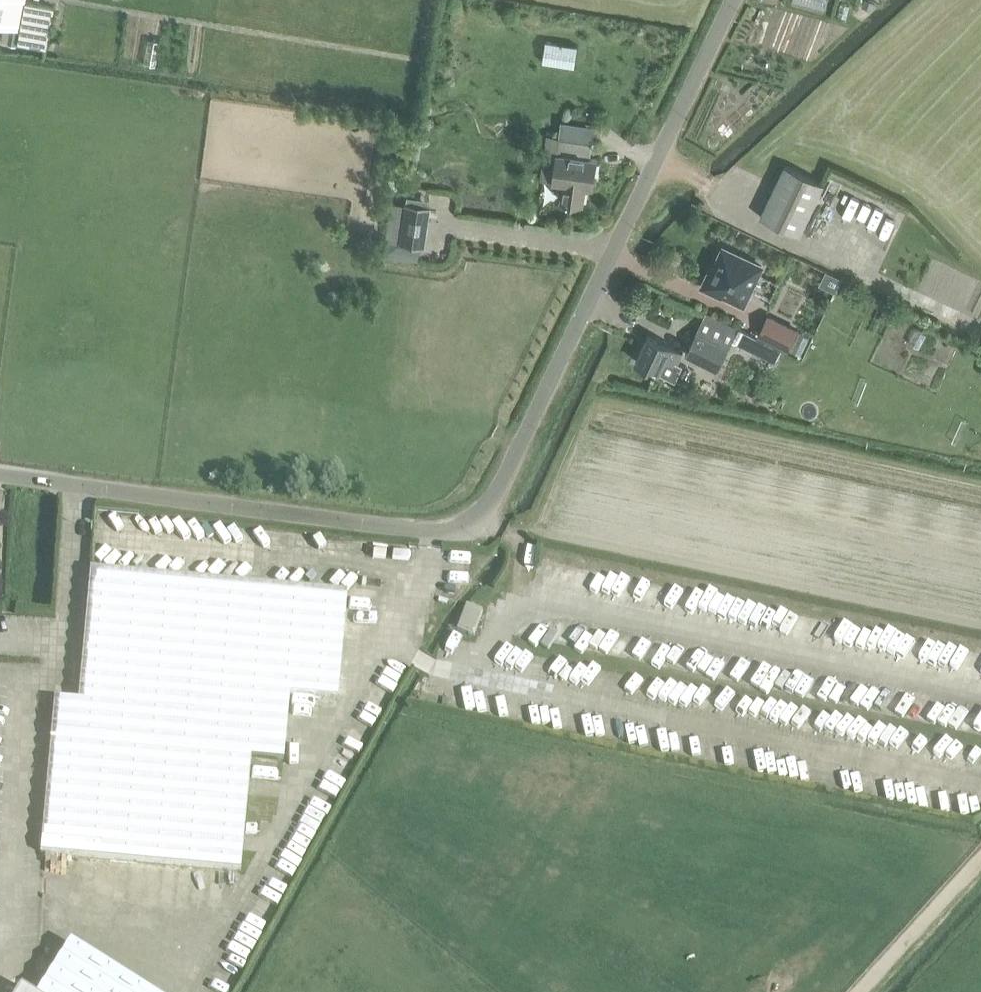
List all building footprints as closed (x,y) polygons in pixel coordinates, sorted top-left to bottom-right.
[(14,28),(18,28),(16,42),(42,46),(44,47),(49,21),(52,6),(23,1),(23,0),(0,0),(0,25),(14,28)] [(593,186),(597,158),(589,157),(592,141),(559,137),(553,180),(564,181),(561,201),(582,205),(585,185),(593,186)] [(799,235),(803,226),(824,182),(804,173),(785,164),(775,185),(760,216),(799,235)] [(422,246),(428,206),(404,203),(398,243),(422,246)] [(761,265),(723,247),(713,268),(711,267),(702,286),(721,295),(722,293),(743,303),(761,265)] [(728,348),(733,340),(775,361),(781,349),(737,328),(705,312),(696,331),(696,332),(728,348)] [(768,316),(759,333),(788,348),(796,330),(768,316)] [(718,369),(728,348),(696,332),(685,354),(718,369)] [(649,369),(654,372),(655,370),(674,379),(681,365),(676,362),(682,352),(648,335),(635,360),(650,368),(649,369)] [(54,698),(40,852),(240,869),(252,753),(284,755),(290,692),(336,698),(345,590),(90,567),(78,700),(54,698)] [(460,630),(477,634),(484,608),(467,603),(460,630)] [(226,898),(227,871),(195,869),(194,897),(226,898)] [(16,979),(7,991),(35,991),(16,979)]
